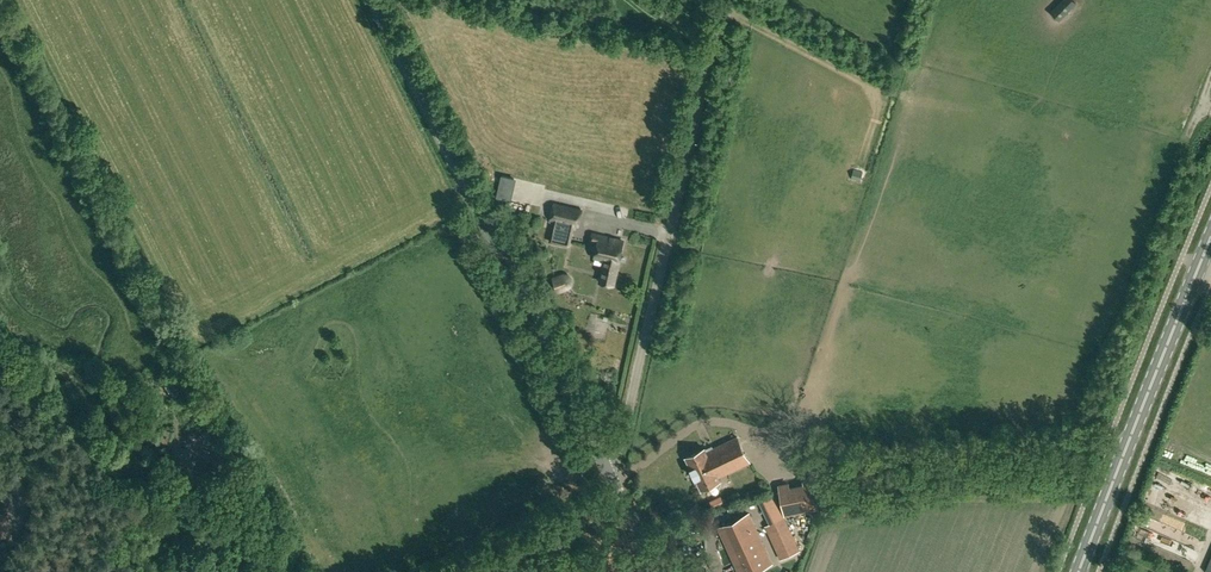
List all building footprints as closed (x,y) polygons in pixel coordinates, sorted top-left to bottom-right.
[(1051,11),(1059,20),(1076,3),(1074,0),(1063,0),(1051,11)] [(854,169),(851,178),(860,182),(863,173),(854,169)] [(499,183),(496,197),(510,201),(514,186),(515,179),(503,176),(501,176),(500,179),(499,183)] [(553,220),(548,241),(567,245),(572,225),(577,226),(581,210),(552,203),(548,219),(553,220)] [(624,241),(600,235),(595,256),(605,259),(600,282),(614,285),(624,241)] [(559,293),(571,288),(572,286),(573,284),(573,282),(573,280),(572,276),(571,275),(569,273),(566,272),(563,272),(552,277),(559,293)] [(161,442),(171,444),(173,431),(164,429),(161,442)] [(207,443),(209,446),(214,442),(216,441),(211,433),(203,439),(204,440),(202,441),(203,442),(205,444),(206,444),(207,443)] [(707,451),(705,448),(686,457),(701,489),(721,480),(719,477),(750,462),(737,436),(707,451)] [(175,448),(172,467),(183,469),(185,460),(188,461),(189,450),(175,448)] [(18,493),(18,488),(19,481),(21,463),(11,462),(11,467),(9,479),(8,492),(18,493)] [(785,514),(823,506),(817,478),(803,481),(804,486),(791,489),(790,484),(780,486),(785,514)] [(710,501),(714,508),(725,502),(721,495),(720,495),(710,501)] [(772,522),(778,519),(769,497),(764,499),(772,522)] [(719,527),(739,571),(753,571),(772,563),(749,513),(719,527)] [(766,526),(781,558),(800,550),(785,517),(766,526)] [(567,526),(571,532),(585,526),(582,519),(567,526)]
